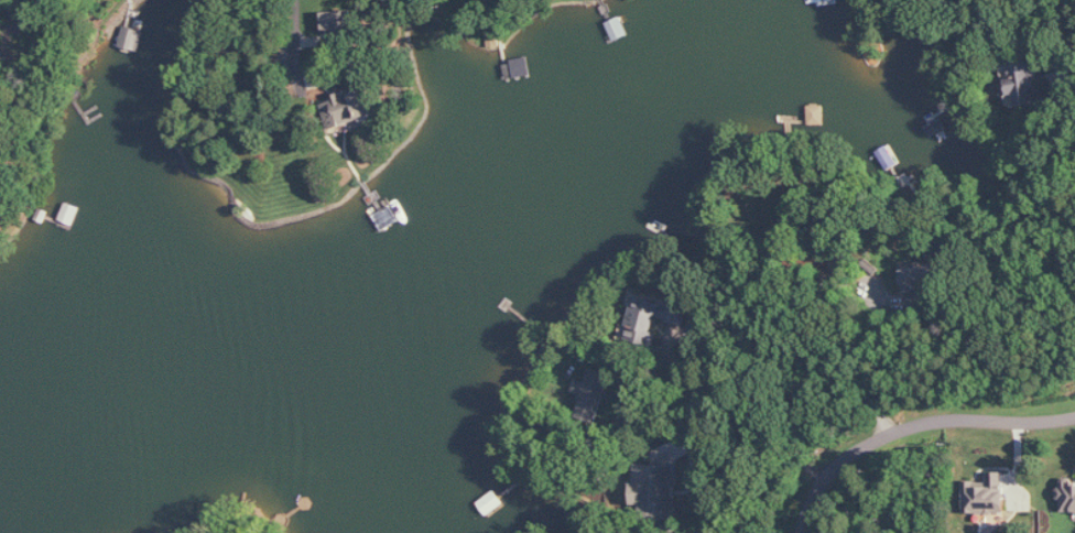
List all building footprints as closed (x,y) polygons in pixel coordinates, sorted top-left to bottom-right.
[(326,33),(354,31),(354,10),(325,11),(326,33)] [(1035,61),(1010,64),(1011,69),(1007,70),(1013,108),(1041,104),(1035,61)] [(325,103),(330,128),(382,116),(376,88),(351,94),(350,91),(335,95),(337,101),(325,103)] [(944,287),(941,261),(902,264),(905,291),(944,287)] [(690,309),(636,289),(619,337),(648,348),(659,318),(684,327),(690,309)] [(613,373),(592,368),(579,418),(599,423),(613,373)] [(679,464),(636,465),(637,505),(652,505),(653,519),(680,519),(679,464)] [(966,482),(965,513),(1006,514),(1007,473),(989,472),(988,482),(966,482)] [(1061,481),(1061,514),(1074,514),(1074,481),(1061,481)]
